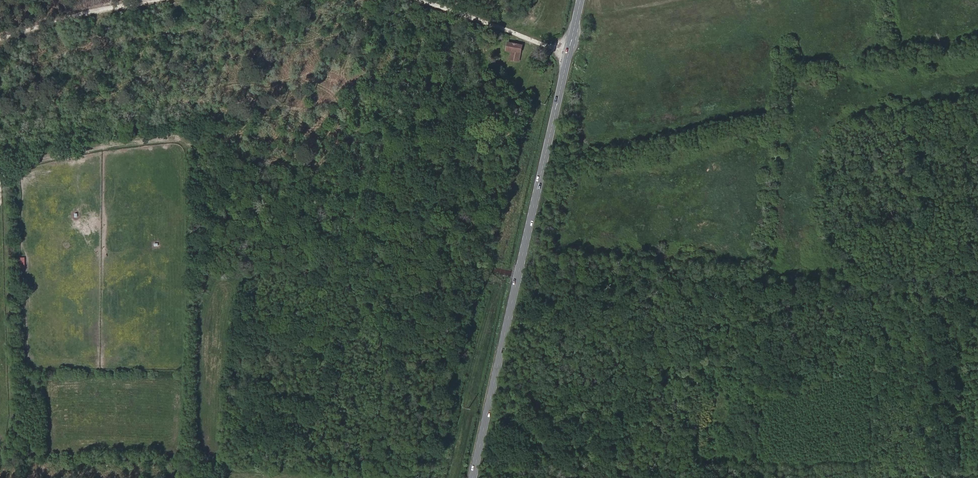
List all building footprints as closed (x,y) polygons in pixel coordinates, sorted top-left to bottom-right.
[(519,61),(523,45),(508,42),(503,41),(501,49),(503,50),(502,57),(519,61)]
